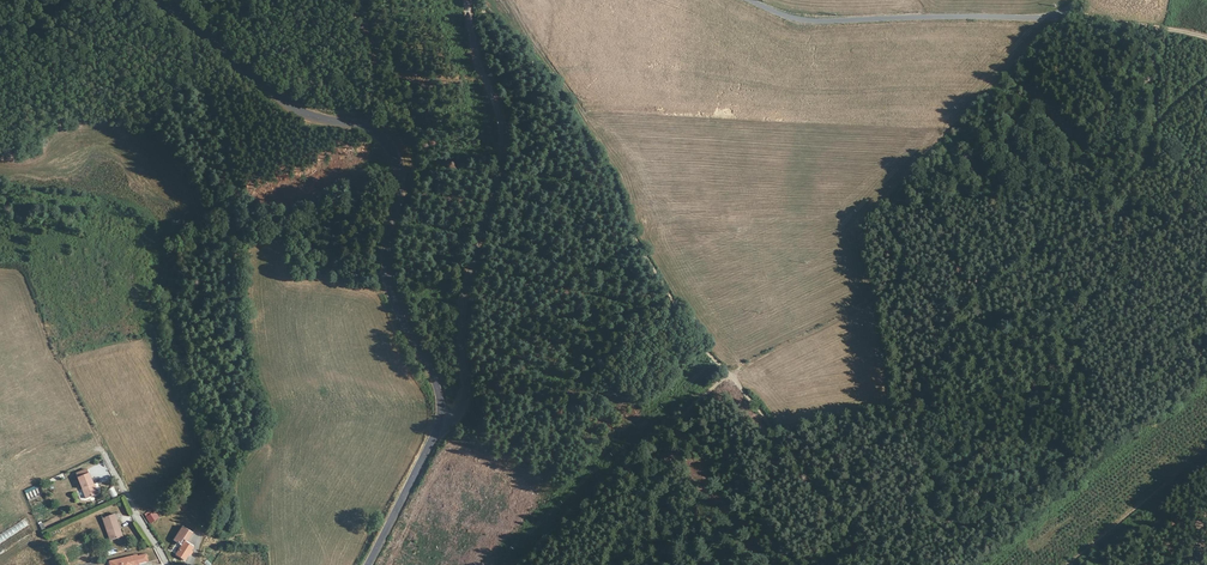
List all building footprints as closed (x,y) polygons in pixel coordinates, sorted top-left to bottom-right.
[(86,494),(97,490),(90,470),(78,474),(86,494)] [(114,487),(109,489),(111,498),(117,497),(114,487)] [(40,488),(27,491),(29,499),(42,495),(40,488)] [(150,524),(159,518),(153,509),(144,515),(150,524)] [(112,539),(124,534),(116,512),(104,517),(112,539)] [(184,563),(192,551),(184,545),(185,543),(187,545),(192,536),(183,529),(174,543),(182,549),(176,557),(184,563)] [(148,562),(146,553),(108,561),(109,564),(136,564),(148,562)] [(19,562),(21,564),(38,564),(33,555),(19,562)]
